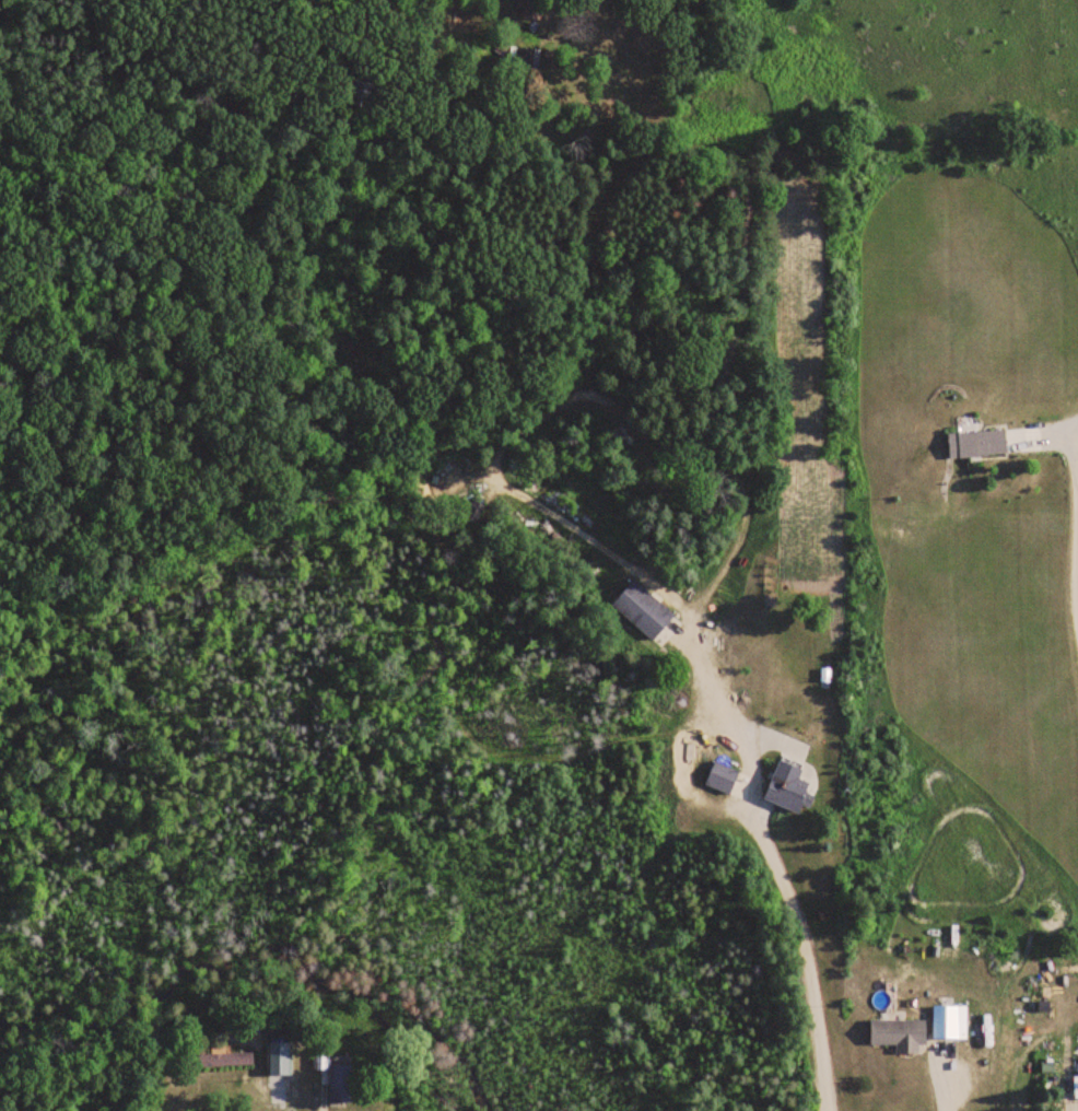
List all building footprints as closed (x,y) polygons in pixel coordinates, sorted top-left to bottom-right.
[(369,81),(354,83),(357,106),(371,104),(369,81)] [(1005,430),(947,434),(949,459),(1006,455),(1005,430)] [(611,606),(652,642),(674,616),(633,580),(611,606)] [(801,768),(777,760),(764,800),(799,812),(802,803),(809,805),(812,796),(805,794),(809,783),(797,779),(801,768)] [(738,771),(714,761),(704,785),(728,795),(738,771)] [(932,1039),(966,1039),(966,1004),(932,1004),(932,1039)] [(896,1051),(924,1051),(924,1019),(870,1019),(870,1043),(896,1043),(896,1051)] [(198,1052),(198,1066),(237,1066),(237,1052),(198,1052)] [(351,1102),(351,1057),(329,1058),(329,1052),(316,1052),(317,1069),(330,1069),(330,1102),(351,1102)]
